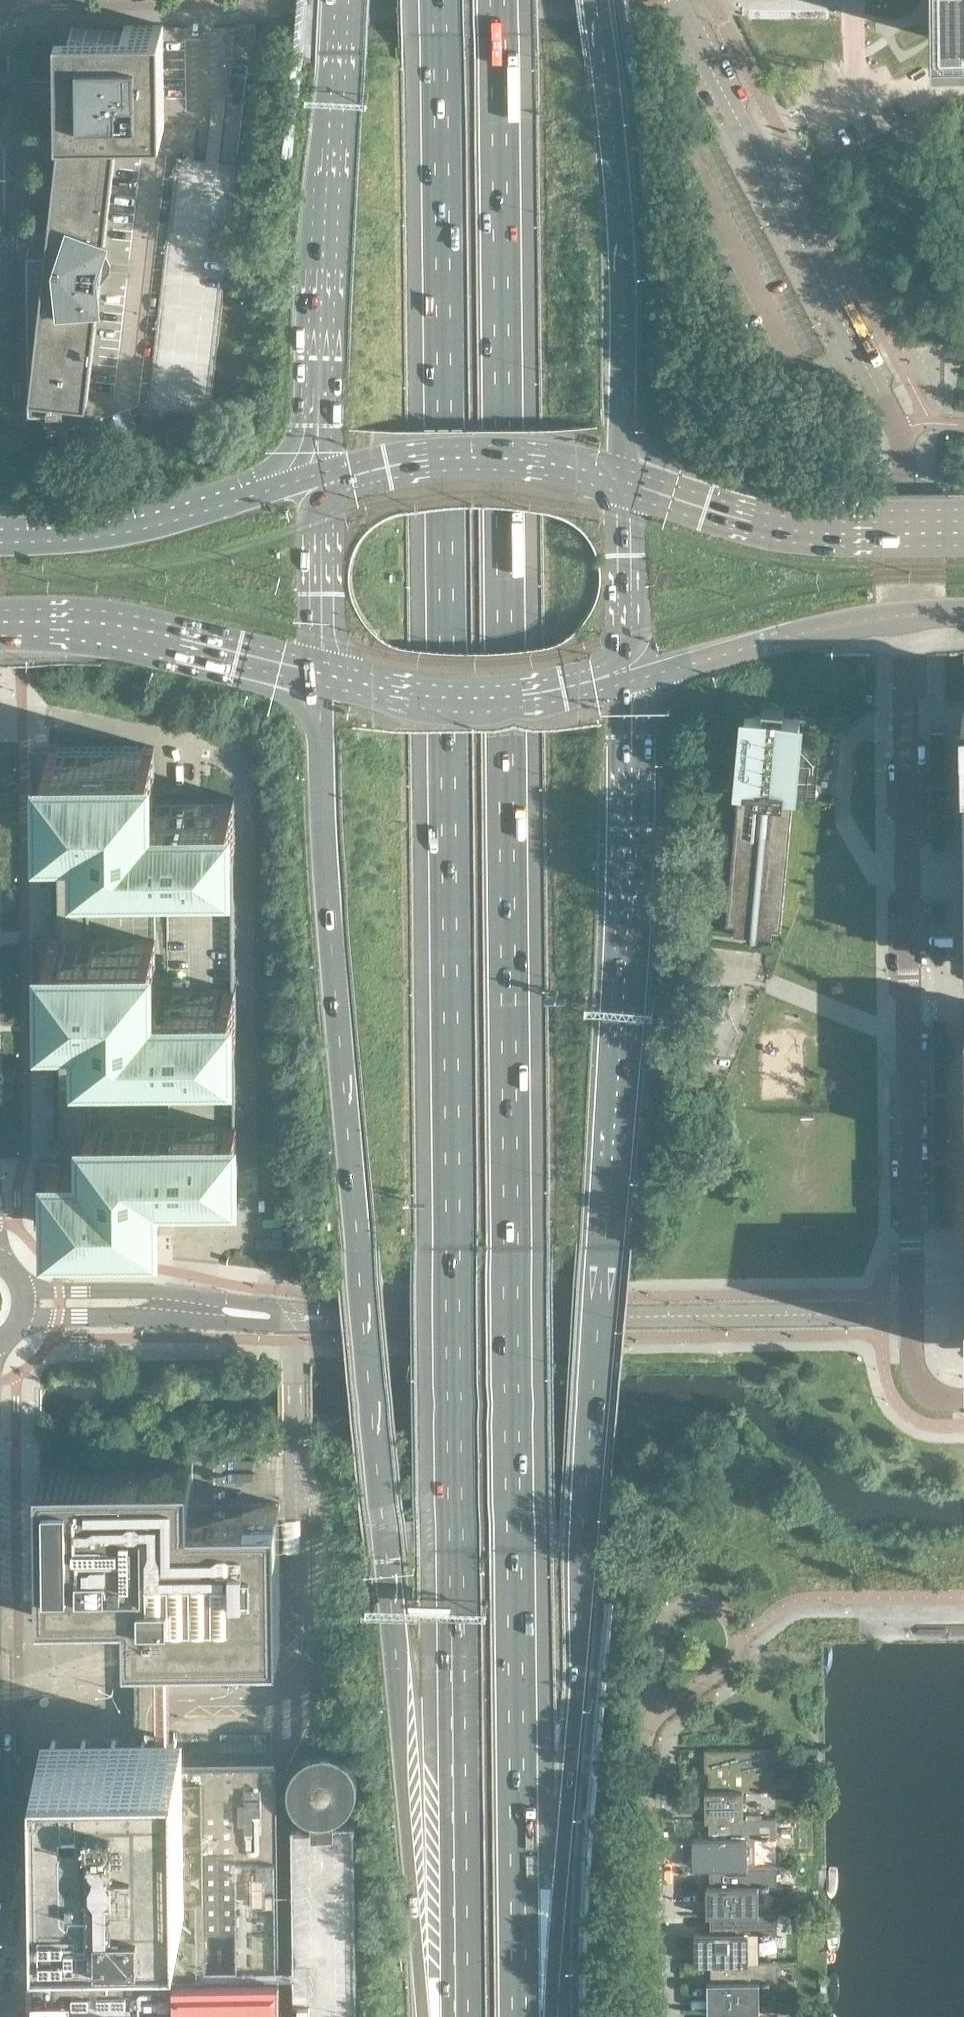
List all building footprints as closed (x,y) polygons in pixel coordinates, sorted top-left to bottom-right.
[(935,24),(933,24),(933,27),(935,27),(935,38),(935,39),(963,38),(963,0),(935,0),(935,24)] [(255,40),(255,23),(239,23),(239,39),(234,39),(234,55),(251,56),(251,40),(255,40)] [(105,244),(116,209),(109,207),(118,129),(131,128),(164,128),(163,24),(124,24),(58,26),(59,129),(60,129),(61,129),(60,133),(47,247),(28,247),(29,408),(66,407),(66,405),(88,400),(96,326),(104,325),(100,288),(102,271),(110,272),(111,262),(103,262),(105,244)] [(781,927),(793,796),(797,796),(798,792),(806,792),(807,783),(816,784),(820,744),(811,743),(812,729),(799,728),(800,715),(745,710),(744,723),(740,723),(735,778),(748,779),(747,790),(738,789),(726,922),(735,923),(734,932),(747,933),(746,937),(758,938),(758,934),(771,935),(772,926),(781,927)] [(236,1035),(236,983),(235,983),(233,848),(235,848),(234,795),(226,796),(226,794),(155,795),(155,746),(146,746),(146,744),(57,745),(57,747),(31,747),(32,814),(58,814),(59,933),(33,934),(33,1001),(60,1001),(61,1157),(35,1157),(35,1224),(62,1224),(62,1225),(151,1224),(150,1223),(159,1223),(158,1174),(229,1173),(229,1172),(238,1172),(237,1119),(236,1119),(235,1035),(236,1035)] [(281,1640),(280,1544),(279,1502),(193,1503),(193,1460),(40,1462),(42,1600),(98,1599),(99,1601),(99,1602),(100,1604),(101,1605),(102,1606),(104,1607),(106,1608),(108,1608),(110,1608),(112,1607),(113,1606),(114,1605),(115,1604),(116,1602),(116,1600),(116,1599),(128,1599),(129,1642),(156,1642),(168,1641),(281,1640)] [(283,2009),(283,2000),(282,1969),(279,1756),(187,1757),(187,1729),(169,1729),(169,1715),(168,1641),(156,1642),(157,1715),(157,1728),(45,1730),(46,1902),(46,1982),(28,1982),(28,2003),(13,2003),(13,2016),(283,2016),(283,2009)] [(357,1816),(337,1816),(337,1809),(341,1808),(345,1805),(348,1803),(350,1801),(351,1799),(353,1796),(355,1794),(355,1792),(356,1790),(357,1788),(357,1787),(358,1784),(358,1783),(358,1780),(358,1778),(358,1776),(357,1773),(357,1771),(356,1770),(355,1767),(354,1765),(354,1763),(353,1762),(351,1760),(348,1757),(345,1754),(342,1752),(338,1750),(334,1748),(331,1748),(327,1747),(322,1748),(318,1748),(315,1749),(313,1750),(309,1752),(307,1754),(304,1756),(302,1758),(300,1761),(297,1765),(297,1766),(296,1768),(295,1771),(294,1774),(294,1777),(294,1780),(294,1782),(294,1785),(295,1788),(296,1791),(297,1793),(298,1795),(299,1797),(301,1799),(304,1803),(306,1804),(308,1806),(311,1808),(313,1809),(315,1810),(315,1817),(295,1817),(298,1991),(302,1991),(302,2000),(290,2000),(283,2000),(283,2009),(290,2009),(302,2009),(302,2016),(360,2016),(357,1816)] [(775,1789),(775,1768),(757,1769),(757,1748),(705,1748),(705,1770),(713,1770),(713,1788),(705,1788),(705,1818),(713,1818),(713,1817),(743,1817),(743,1789),(775,1789)] [(747,1865),(747,1837),(776,1836),(775,1816),(743,1817),(713,1817),(713,1818),(713,1836),(693,1836),(693,1866),(714,1866),(714,1865),(747,1865)] [(744,1913),(744,1885),(776,1884),(776,1864),(747,1865),(714,1865),(714,1866),(714,1884),(706,1884),(706,1914),(714,1914),(714,1913),(744,1913)] [(748,1960),(748,1933),(777,1932),(776,1912),(744,1913),(714,1913),(714,1914),(714,1932),(694,1932),(695,1962),(715,1962),(715,1961),(748,1960)] [(759,2009),(759,1981),(777,1981),(777,1960),(715,1961),(715,1962),(715,1980),(707,1980),(708,2010),(715,2010),(715,2009),(759,2009)] [(777,2008),(759,2009),(715,2009),(715,2010),(715,2016),(778,2016),(777,2008)]
